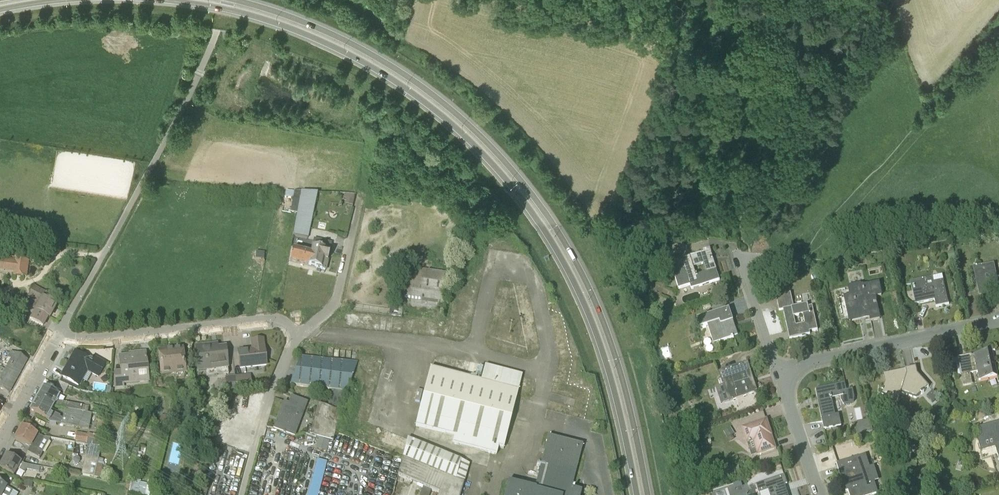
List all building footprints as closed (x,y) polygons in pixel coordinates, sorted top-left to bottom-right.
[(317,194),(301,193),(301,198),(298,213),(293,235),(307,238),(317,194)] [(325,271),(331,243),(313,239),(311,248),(312,248),(311,253),(293,249),(290,261),(307,265),(307,266),(315,267),(315,268),(325,271)] [(296,242),(295,249),(305,251),(306,244),(296,242)] [(954,251),(948,252),(949,259),(956,258),(954,251)] [(705,255),(704,253),(690,258),(671,265),(679,290),(690,286),(691,289),(720,280),(716,270),(712,253),(705,255)] [(29,262),(26,262),(26,260),(16,258),(16,262),(14,272),(14,275),(24,276),(25,274),(28,274),(29,262)] [(994,264),(973,268),(979,298),(998,294),(998,278),(997,278),(994,264)] [(949,304),(942,275),(911,282),(916,305),(935,300),(936,307),(949,304)] [(406,279),(401,308),(402,309),(443,314),(448,285),(406,279)] [(883,296),(880,283),(864,286),(864,285),(861,286),(861,284),(848,287),(850,296),(844,297),(850,322),(870,318),(871,321),(880,319),(875,298),(883,296)] [(34,287),(28,297),(40,304),(36,311),(50,318),(56,306),(49,302),(52,297),(51,296),(51,295),(45,292),(45,293),(34,287)] [(794,307),(791,293),(776,296),(779,311),(783,310),(789,339),(810,334),(809,332),(818,330),(813,306),(808,307),(808,304),(794,307)] [(738,335),(729,309),(697,320),(700,329),(705,327),(706,328),(708,327),(714,343),(738,335)] [(356,311),(354,325),(362,326),(364,312),(356,311)] [(238,351),(240,368),(266,365),(264,348),(263,349),(262,339),(252,341),(253,349),(238,351)] [(205,350),(205,346),(196,347),(198,371),(217,369),(218,375),(229,374),(226,348),(205,350)] [(183,352),(182,348),(171,349),(171,353),(159,355),(161,375),(191,372),(189,353),(184,354),(184,352),(183,352)] [(998,376),(992,350),(974,354),(974,355),(967,356),(958,358),(958,359),(959,365),(955,366),(957,377),(962,376),(968,375),(971,375),(970,373),(977,372),(979,380),(998,376)] [(12,360),(6,370),(18,376),(27,360),(11,352),(8,358),(12,360)] [(90,360),(75,352),(62,376),(80,386),(88,371),(98,377),(105,364),(94,358),(92,360),(90,359),(90,360)] [(116,387),(123,387),(123,384),(148,381),(145,352),(134,354),(134,356),(120,357),(121,372),(115,372),(116,387)] [(307,430),(306,435),(334,442),(342,412),(347,391),(358,363),(302,358),(292,386),(331,389),(327,407),(319,405),(312,432),(307,430)] [(749,367),(748,365),(739,367),(728,370),(728,371),(719,374),(725,394),(721,395),(724,403),(757,392),(756,391),(757,391),(749,366),(749,367)] [(506,449),(522,390),(434,366),(418,424),(457,435),(454,443),(498,454),(500,447),(506,449)] [(916,398),(929,386),(917,374),(916,367),(888,374),(882,395),(890,397),(890,399),(899,402),(901,393),(916,398)] [(6,370),(0,381),(0,389),(9,393),(18,376),(6,370)] [(237,393),(236,386),(235,377),(226,378),(228,394),(237,393)] [(65,394),(69,386),(59,381),(55,389),(65,394)] [(846,390),(845,382),(816,389),(824,429),(842,426),(839,414),(835,415),(832,398),(841,396),(841,400),(843,404),(847,406),(851,405),(854,402),(855,397),(853,389),(846,390)] [(44,388),(38,398),(53,407),(67,409),(88,412),(90,404),(83,403),(82,405),(63,402),(65,398),(52,393),(44,388)] [(933,391),(927,397),(933,403),(939,397),(933,391)] [(296,437),(309,404),(293,397),(290,405),(285,403),(278,422),(279,422),(276,429),(296,437)] [(53,407),(38,398),(30,413),(49,423),(89,429),(92,413),(88,412),(67,409),(62,418),(59,417),(58,418),(52,415),(53,415),(50,413),(53,407)] [(168,426),(170,417),(161,415),(159,424),(168,426)] [(758,454),(775,449),(770,435),(772,435),(767,420),(743,428),(748,444),(754,442),(758,454)] [(868,420),(857,422),(859,433),(870,431),(868,420)] [(163,427),(150,424),(146,423),(145,430),(162,434),(163,427)] [(980,428),(983,438),(978,440),(981,451),(996,447),(998,459),(998,423),(980,428)] [(44,438),(22,427),(15,440),(30,448),(27,453),(39,459),(42,454),(37,451),(44,438)] [(727,437),(734,432),(731,427),(724,432),(727,437)] [(88,434),(87,444),(99,445),(101,436),(88,434)] [(574,489),(585,446),(550,436),(536,489),(510,482),(506,494),(582,494),(583,493),(576,491),(576,489),(574,489)] [(465,482),(471,463),(461,459),(408,438),(403,457),(463,481),(465,482)] [(690,438),(685,440),(687,446),(693,444),(690,438)] [(327,452),(328,446),(329,441),(322,439),(321,445),(319,450),(327,452)] [(40,466),(25,464),(7,455),(0,468),(0,470),(14,476),(18,469),(25,473),(26,469),(39,471),(40,466)] [(95,477),(99,457),(85,455),(81,474),(95,477)] [(398,476),(440,492),(439,494),(459,494),(463,481),(403,457),(398,476)] [(861,457),(837,465),(846,493),(849,492),(850,494),(870,494),(878,493),(869,467),(865,468),(861,457)] [(328,461),(319,458),(310,494),(320,494),(328,461)] [(163,484),(171,477),(165,470),(157,477),(163,484)] [(785,475),(756,485),(759,494),(768,490),(770,494),(791,494),(785,475)] [(140,481),(132,478),(129,492),(137,494),(140,481)] [(14,490),(7,487),(0,483),(0,494),(11,494),(14,490)] [(208,487),(201,485),(199,494),(206,494),(208,487)]
